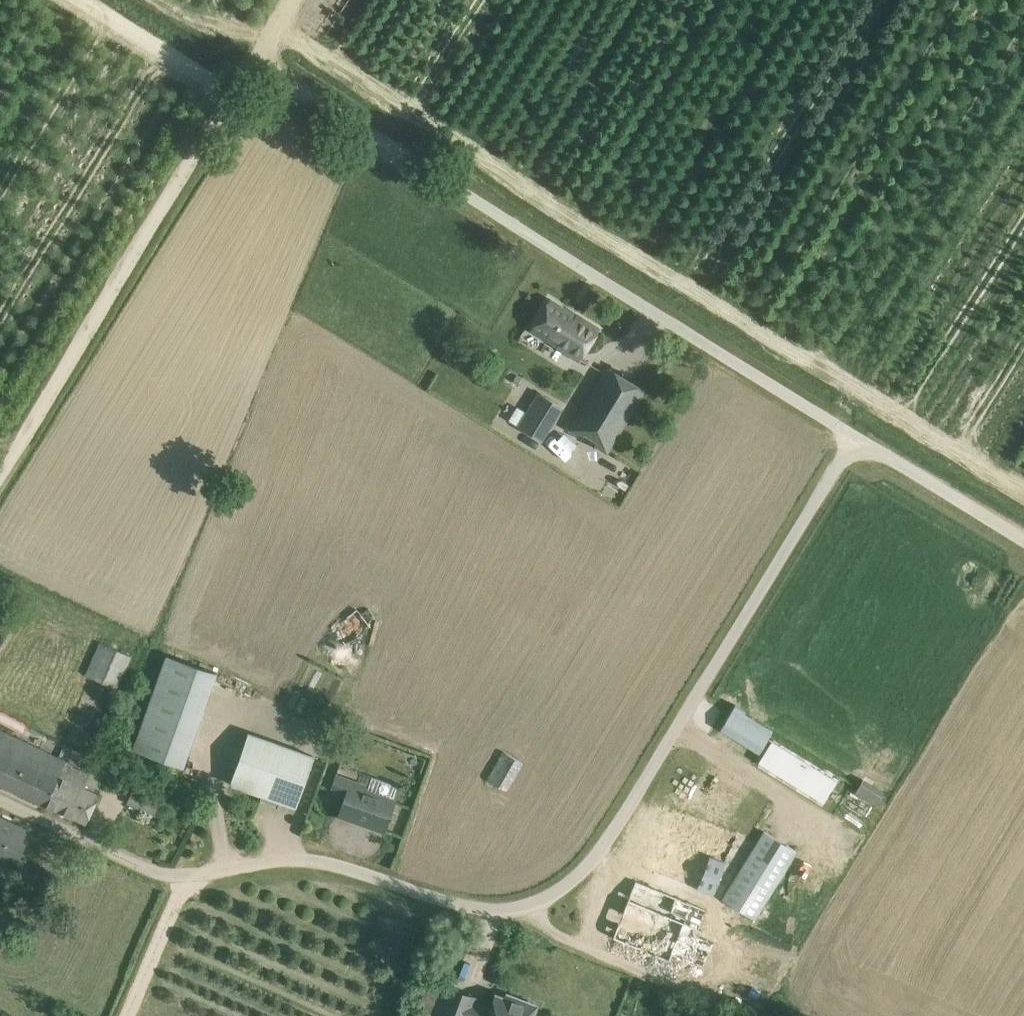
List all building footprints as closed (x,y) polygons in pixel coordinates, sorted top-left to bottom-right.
[(598,328),(550,298),(530,329),(579,359),(598,328)] [(607,367),(569,429),(581,436),(584,432),(598,440),(595,444),(607,452),(645,390),(607,367)] [(561,404),(540,392),(519,426),(540,439),(561,404)] [(368,622),(375,616),(369,608),(362,614),(358,609),(333,628),(345,644),(370,624),(368,622)] [(86,675),(116,688),(131,655),(100,642),(86,675)] [(183,765),(216,671),(167,654),(134,747),(183,765)] [(730,735),(743,714),(744,712),(745,711),(735,704),(733,708),(720,729),(730,735)] [(73,767),(74,764),(0,729),(0,783),(86,823),(99,794),(84,786),(89,774),(73,767)] [(294,806),(302,788),(314,757),(252,729),(229,780),(294,806)] [(774,742),(761,763),(823,801),(836,780),(774,742)] [(505,789),(522,761),(504,751),(487,778),(505,789)] [(170,793),(137,779),(123,773),(115,790),(130,796),(128,801),(161,815),(170,793)] [(384,829),(391,811),(395,800),(365,790),(367,786),(336,775),(331,788),(346,793),(339,813),(384,829)] [(721,800),(693,782),(667,824),(695,842),(705,825),(719,834),(733,812),(719,803),(721,800)] [(22,848),(30,830),(0,816),(0,875),(8,879),(22,848)] [(755,918),(797,851),(764,831),(723,898),(755,918)] [(713,894),(725,862),(668,838),(655,871),(713,894)] [(672,953),(703,966),(713,941),(699,935),(701,928),(699,927),(706,909),(635,880),(612,937),(669,959),(672,953)] [(447,987),(436,1015),(532,1015),(535,1009),(532,1004),(520,999),(515,1001),(496,994),(490,1009),(473,1003),(475,997),(447,987)]
